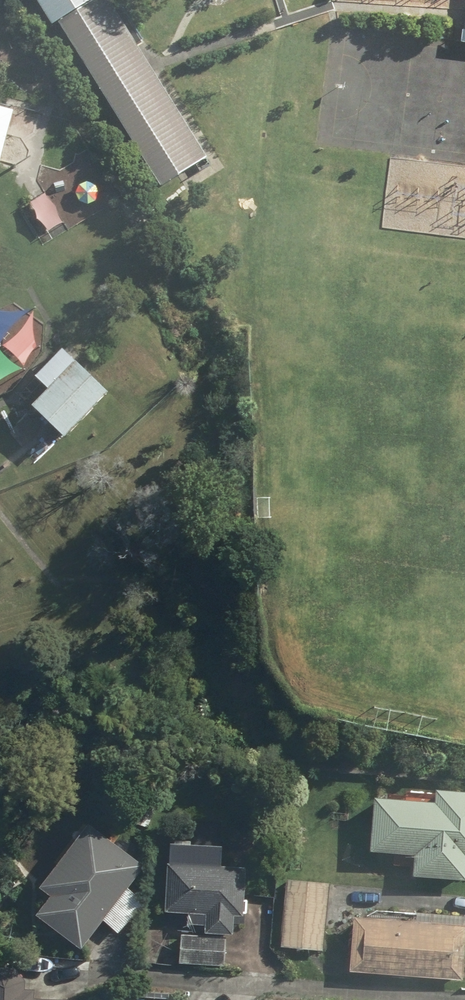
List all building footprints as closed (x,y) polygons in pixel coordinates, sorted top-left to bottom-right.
[(64,19),(96,0),(52,0),(64,19)] [(64,19),(164,184),(211,156),(116,0),(96,0),(64,19)] [(11,113),(0,110),(0,157),(11,113)] [(70,437),(115,390),(68,345),(40,375),(53,388),(37,406),(70,437)] [(377,794),(371,847),(417,851),(414,874),(464,879),(464,789),(439,786),(437,800),(377,794)] [(54,892),(37,914),(83,947),(104,918),(119,932),(148,902),(129,885),(147,861),(91,820),(43,884),(54,892)] [(172,860),(169,860),(166,910),(191,911),(190,922),(208,923),(208,930),(235,932),(236,914),(245,914),(248,865),(224,864),(225,844),(173,841),(172,860)] [(325,949),(331,881),(289,878),(284,945),(325,949)] [(356,914),(351,969),(464,978),(464,976),(464,924),(464,915),(420,911),(419,920),(356,914)] [(181,964),(225,965),(226,937),(182,936),(181,964)]
